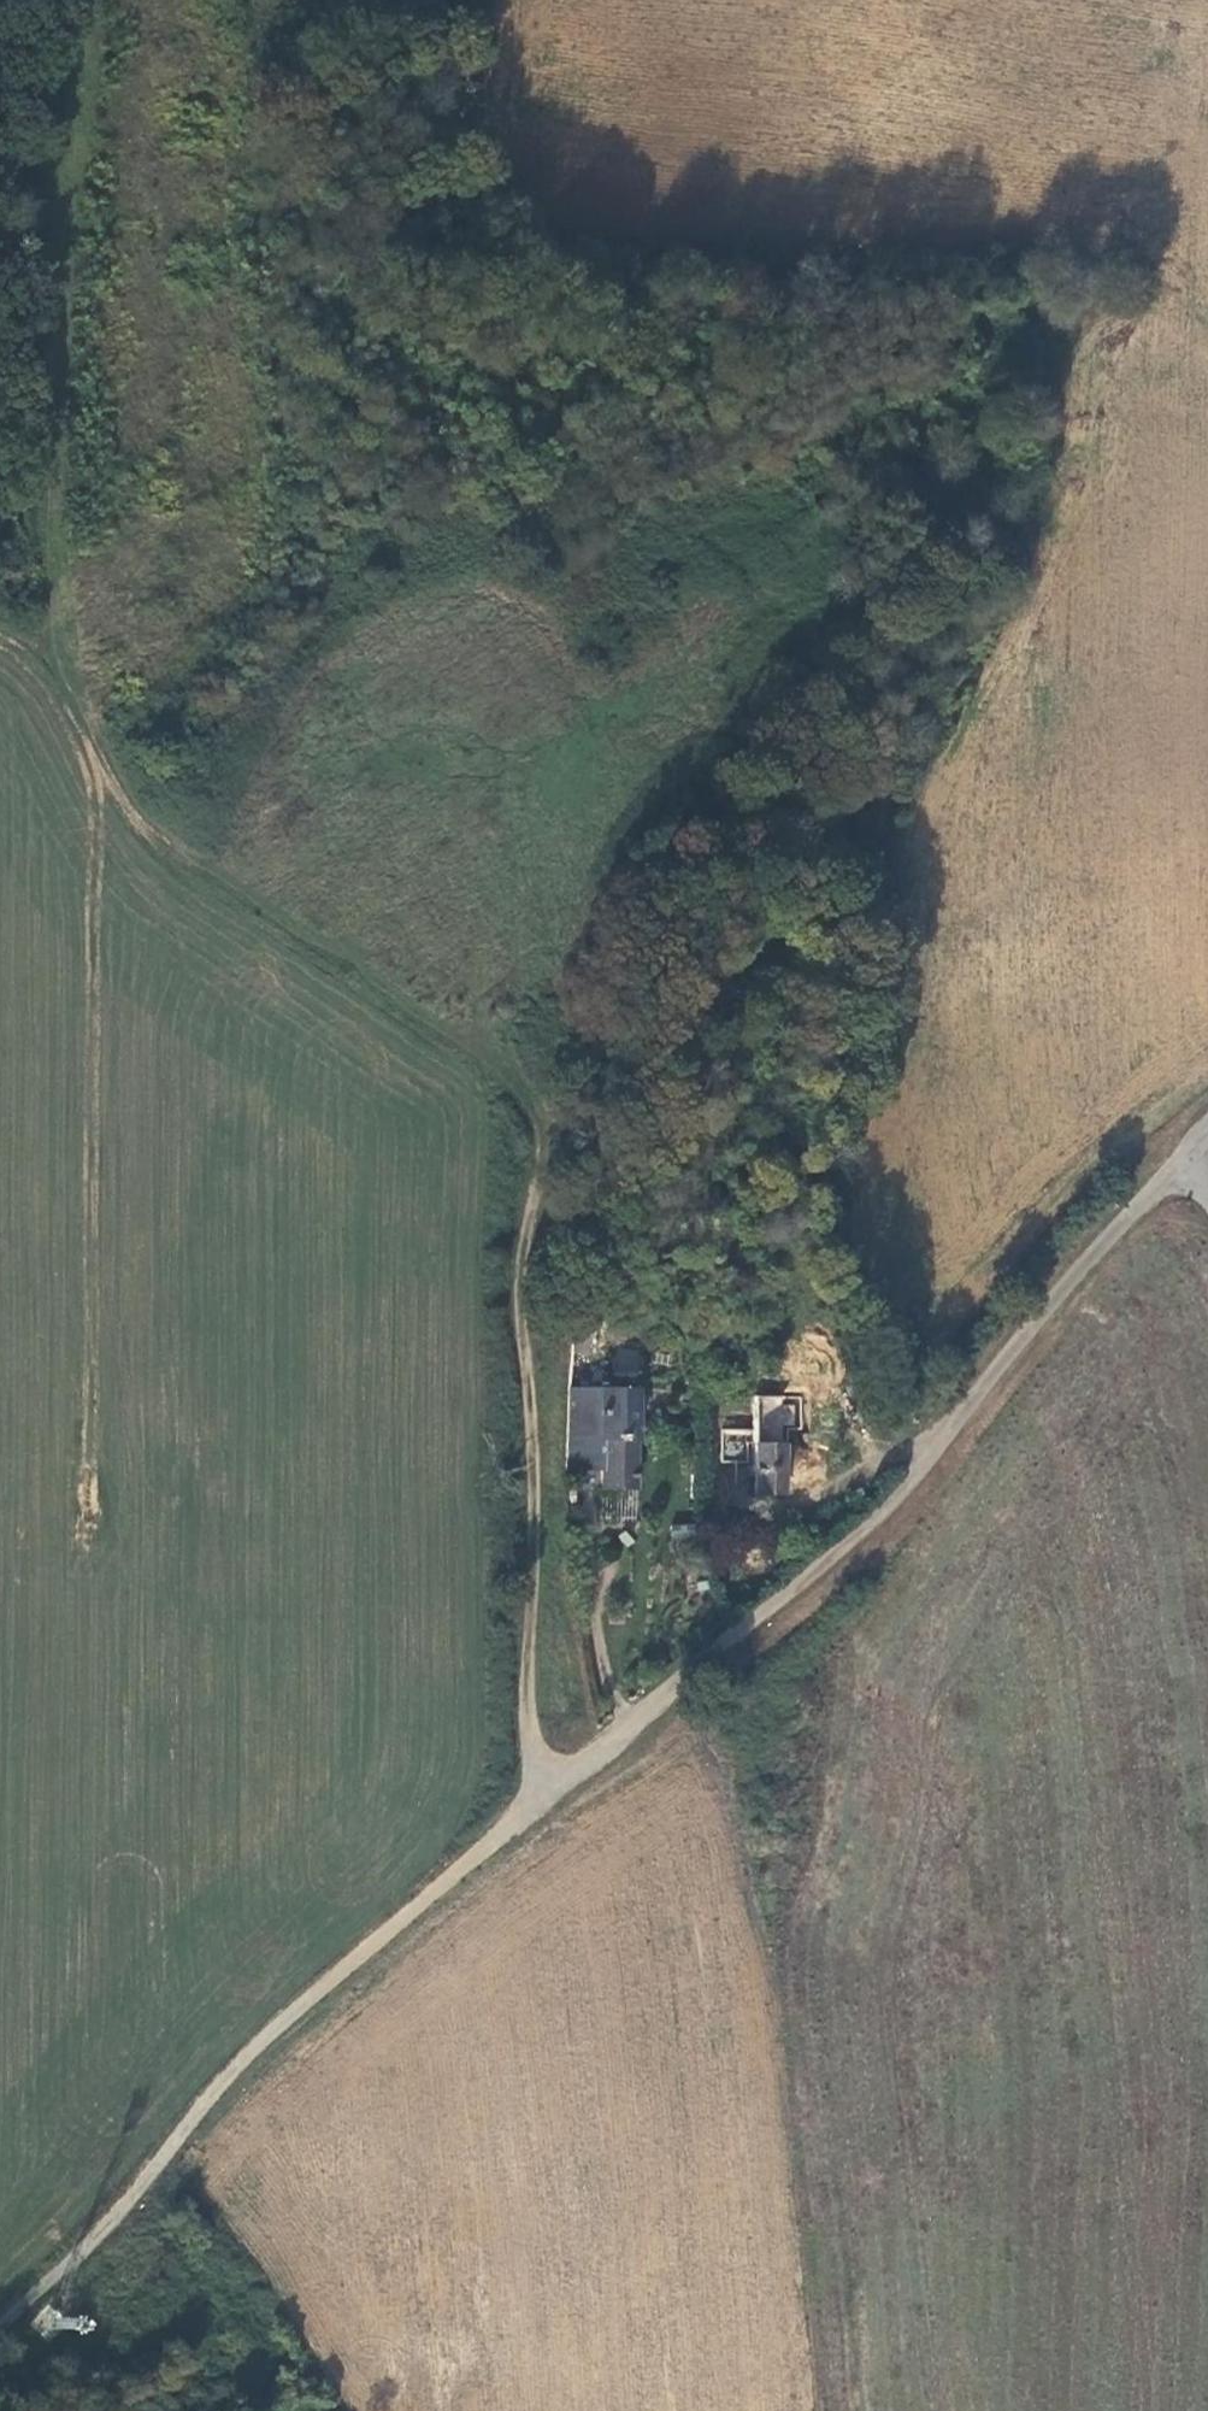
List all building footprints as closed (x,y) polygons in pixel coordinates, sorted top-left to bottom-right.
[(566,1415),(599,1416),(598,1470),(597,1490),(630,1491),(633,1389),(567,1388),(566,1415)] [(779,1496),(781,1398),(755,1398),(753,1495),(779,1496)] [(599,1416),(566,1415),(565,1469),(598,1470),(599,1416)]
